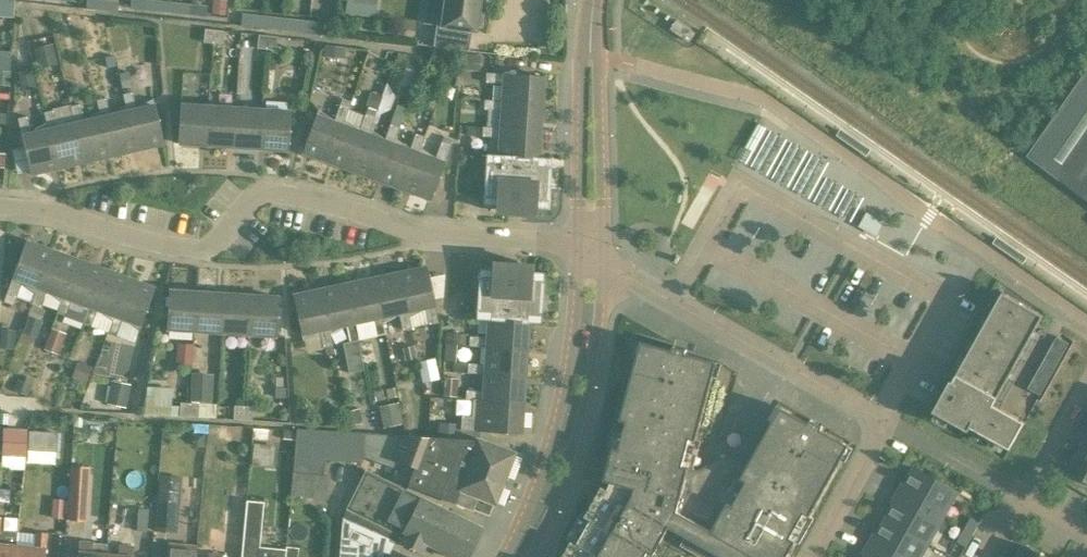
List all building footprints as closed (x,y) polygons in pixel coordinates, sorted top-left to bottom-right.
[(12,0),(0,0),(0,16),(11,17),(12,0)] [(86,9),(100,11),(101,2),(87,0),(86,9)] [(104,2),(101,2),(100,11),(117,13),(118,4),(119,0),(104,0),(104,2)] [(145,11),(146,0),(145,0),(131,0),(130,9),(145,11)] [(146,0),(145,11),(167,13),(168,2),(146,0)] [(190,5),(189,15),(206,17),(208,0),(193,0),(192,5),(190,5)] [(210,14),(223,15),(225,0),(211,0),(210,14)] [(345,13),(375,18),(377,0),(347,0),(345,13)] [(426,23),(440,25),(437,46),(472,51),(475,26),(481,27),(482,15),(477,14),(479,0),(429,0),(426,23)] [(168,2),(167,13),(189,15),(190,5),(168,2)] [(328,36),(329,25),(296,21),(242,15),(241,26),(328,36)] [(671,29),(690,42),(696,33),(677,20),(671,29)] [(203,43),(212,44),(213,30),(205,29),(203,43)] [(223,32),(213,30),(212,44),(222,45),(223,32)] [(265,59),(266,50),(267,36),(259,35),(256,58),(265,59)] [(277,37),(267,36),(266,50),(276,51),(277,37)] [(53,45),(36,49),(40,67),(57,63),(53,45)] [(345,48),(326,47),(325,57),(344,58),(345,48)] [(0,52),(0,66),(10,66),(11,53),(0,52)] [(115,64),(112,54),(104,55),(106,66),(115,64)] [(480,57),(463,56),(462,69),(479,71),(480,57)] [(1086,201),(1086,69),(1026,155),(1086,201)] [(33,71),(20,73),(23,91),(36,88),(33,71)] [(0,72),(0,85),(9,86),(10,73),(0,72)] [(208,93),(209,73),(184,72),(183,92),(208,93)] [(129,73),(120,75),(123,88),(132,86),(129,73)] [(503,84),(502,101),(541,104),(542,77),(486,73),(485,83),(503,84)] [(455,90),(445,86),(441,95),(452,99),(455,90)] [(136,150),(163,144),(154,106),(153,99),(135,108),(132,94),(123,96),(125,106),(126,105),(136,150)] [(366,108),(367,108),(376,111),(381,97),(372,94),(366,108)] [(100,112),(110,156),(136,150),(126,105),(125,106),(109,114),(106,99),(96,102),(99,113),(100,112)] [(329,163),(344,120),(348,109),(351,103),(342,99),(334,121),(318,110),(302,153),(329,163)] [(500,128),(539,130),(541,104),(502,101),(484,100),(483,110),(501,111),(500,128)] [(73,119),(83,162),(110,156),(100,112),(99,113),(83,121),(79,105),(70,107),(72,119),(73,119)] [(178,144),(205,145),(208,107),(180,105),(178,144)] [(397,106),(392,118),(401,121),(406,109),(397,106)] [(233,147),(235,109),(208,107),(205,145),(233,147)] [(344,120),(329,163),(354,172),(370,129),(376,111),(367,108),(359,130),(344,120)] [(260,149),(262,111),(235,109),(233,147),(260,149)] [(46,123),(57,168),(83,162),(73,119),(72,119),(56,127),(53,111),(44,114),(46,124),(46,123)] [(289,112),(262,111),(260,149),(287,151),(289,112)] [(32,131),(33,134),(30,134),(27,118),(17,119),(24,148),(12,151),(15,163),(27,160),(30,175),(57,168),(46,123),(46,124),(32,131)] [(370,129),(354,172),(379,181),(395,138),(399,128),(402,122),(401,121),(392,118),(385,139),(370,129)] [(498,155),(537,157),(539,130),(500,128),(482,127),(482,136),(499,138),(498,155)] [(395,138),(379,181),(405,190),(420,148),(424,137),(415,134),(410,149),(395,138)] [(435,158),(420,148),(405,190),(430,200),(449,147),(452,140),(443,137),(441,143),(435,158)] [(457,153),(457,165),(463,165),(469,161),(469,154),(457,153)] [(537,165),(537,157),(498,155),(498,163),(485,162),(482,205),(492,206),(492,212),(531,215),(531,208),(547,209),(550,166),(537,165)] [(859,227),(868,232),(876,217),(867,212),(859,227)] [(51,251),(26,242),(12,279),(4,302),(13,305),(20,283),(35,294),(36,294),(51,251)] [(61,303),(77,261),(51,251),(36,294),(35,294),(32,304),(40,308),(46,292),(60,303),(61,303)] [(83,323),(102,270),(77,261),(61,303),(60,303),(57,313),(83,323)] [(488,312),(488,320),(527,323),(527,315),(540,316),(543,272),(530,271),(530,265),(491,263),(491,269),(478,268),(475,312),(488,312)] [(426,268),(399,273),(409,318),(425,310),(428,325),(438,323),(426,268)] [(112,322),(128,280),(102,270),(83,323),(91,326),(96,311),(111,322),(112,322)] [(409,318),(399,273),(373,279),(383,323),(399,315),(402,331),(411,329),(409,318)] [(385,334),(383,323),(373,279),(347,284),(356,329),(372,321),(376,336),(385,334)] [(138,332),(153,289),(128,280),(112,322),(111,322),(107,332),(116,335),(122,320),(138,332)] [(359,340),(356,329),(347,284),(320,290),(330,335),(346,327),(349,342),(359,340)] [(332,345),(330,335),(320,290),(293,296),(302,341),(320,332),(323,348),(332,345)] [(166,329),(194,331),(196,293),(169,291),(166,329)] [(221,333),(223,294),(196,293),(194,331),(221,333)] [(1025,422),(994,405),(1044,315),(1003,293),(953,381),(951,380),(934,412),(969,431),(971,427),(1010,449),(1025,422)] [(248,334),(251,296),(223,294),(221,333),(248,334)] [(278,298),(251,296),(248,334),(275,336),(278,298)] [(40,322),(29,318),(24,333),(36,336),(40,322)] [(468,346),(486,347),(525,349),(527,323),(488,320),(487,337),(469,336),(468,346)] [(64,335),(53,330),(45,350),(57,354),(64,335)] [(2,332),(1,349),(14,349),(15,332),(2,332)] [(446,345),(466,346),(467,335),(446,334),(446,345)] [(1040,396),(1069,343),(1057,336),(1028,388),(1040,396)] [(357,340),(343,343),(349,373),(363,370),(357,340)] [(648,552),(654,555),(669,527),(679,532),(699,543),(724,556),(787,556),(796,541),(810,516),(842,459),(849,446),(850,445),(831,435),(821,430),(823,426),(811,419),(809,423),(781,407),(781,408),(773,421),(750,463),(743,459),(734,456),(725,457),(717,459),(710,464),(704,468),(700,469),(697,470),(693,469),(689,468),(683,466),(685,457),(686,454),(690,439),(696,440),(697,440),(697,437),(710,391),(713,377),(711,376),(707,375),(711,362),(717,363),(718,362),(712,360),(686,354),(687,350),(674,346),(673,350),(660,346),(647,343),(641,342),(641,343),(647,345),(644,358),(638,357),(637,357),(621,420),(627,422),(624,433),(620,449),(613,447),(613,448),(604,481),(607,481),(611,482),(608,490),(602,486),(586,516),(585,517),(591,520),(585,530),(577,544),(572,541),(571,542),(563,556),(645,556),(648,552)] [(192,364),(193,345),(179,345),(178,363),(192,364)] [(414,346),(403,348),(405,361),(416,359),(414,346)] [(454,372),(467,373),(485,374),(523,376),(525,349),(486,347),(485,364),(454,362),(454,372)] [(434,360),(420,363),(424,381),(439,378),(434,360)] [(86,382),(91,367),(79,363),(74,378),(86,382)] [(212,375),(191,374),(190,402),(211,402),(212,375)] [(472,400),(522,403),(523,376),(485,374),(484,391),(466,390),(465,400),(472,400)] [(458,379),(445,378),(444,394),(457,395),(458,379)] [(17,380),(13,390),(26,395),(30,385),(17,380)] [(129,386),(111,382),(107,404),(125,408),(129,386)] [(171,391),(147,389),(145,415),(168,417),(171,391)] [(520,433),(522,403),(472,400),(471,416),(461,416),(460,429),(520,433)] [(189,404),(180,403),(179,417),(188,417),(189,404)] [(198,405),(189,404),(188,417),(197,418),(198,405)] [(398,404),(380,408),(384,427),(402,423),(398,404)] [(243,407),(234,406),(233,420),(242,421),(243,407)] [(243,407),(242,421),(252,421),(252,407),(243,407)] [(349,425),(362,422),(359,409),(346,412),(349,425)] [(458,425),(441,424),(441,437),(457,438),(458,425)] [(25,457),(26,430),(4,429),(2,455),(25,457)] [(295,440),(293,475),(329,477),(329,476),(323,476),(324,462),(361,464),(364,457),(396,470),(399,462),(415,468),(408,485),(488,515),(512,453),(480,441),(296,429),(296,431),(295,440)] [(295,440),(296,431),(284,431),(283,439),(295,440)] [(192,436),(192,443),(197,448),(204,448),(204,436),(192,436)] [(85,521),(90,469),(72,467),(67,519),(85,521)] [(900,493),(942,517),(957,490),(915,467),(900,493)] [(394,542),(400,542),(419,552),(424,542),(454,556),(466,556),(480,528),(366,471),(341,521),(394,542)] [(327,500),(329,477),(293,475),(292,497),(327,500)] [(154,531),(177,533),(182,478),(160,476),(154,531)] [(942,517),(900,493),(886,519),(928,542),(942,517)] [(65,499),(53,498),(51,518),(63,519),(65,499)] [(260,538),(263,504),(246,502),(242,537),(260,538)] [(964,530),(972,535),(979,523),(971,518),(964,530)] [(886,519),(872,544),(895,556),(920,556),(928,542),(886,519)] [(146,532),(147,521),(138,520),(137,531),(146,532)] [(394,542),(341,521),(338,556),(387,556),(386,556),(390,550),(394,542)] [(972,535),(964,530),(958,542),(966,547),(972,535)] [(16,546),(15,556),(45,556),(47,534),(36,533),(35,548),(16,546)] [(106,554),(107,545),(95,544),(79,542),(77,556),(105,556),(106,554)] [(16,546),(0,544),(0,556),(15,556),(16,546)] [(169,544),(167,556),(195,556),(196,547),(169,544)] [(865,556),(895,556),(872,544),(865,556)] [(106,554),(105,556),(134,556),(134,547),(119,546),(118,555),(106,554)] [(1026,546),(1023,546),(1020,552),(1022,553),(1020,556),(1045,556),(1026,546)]
